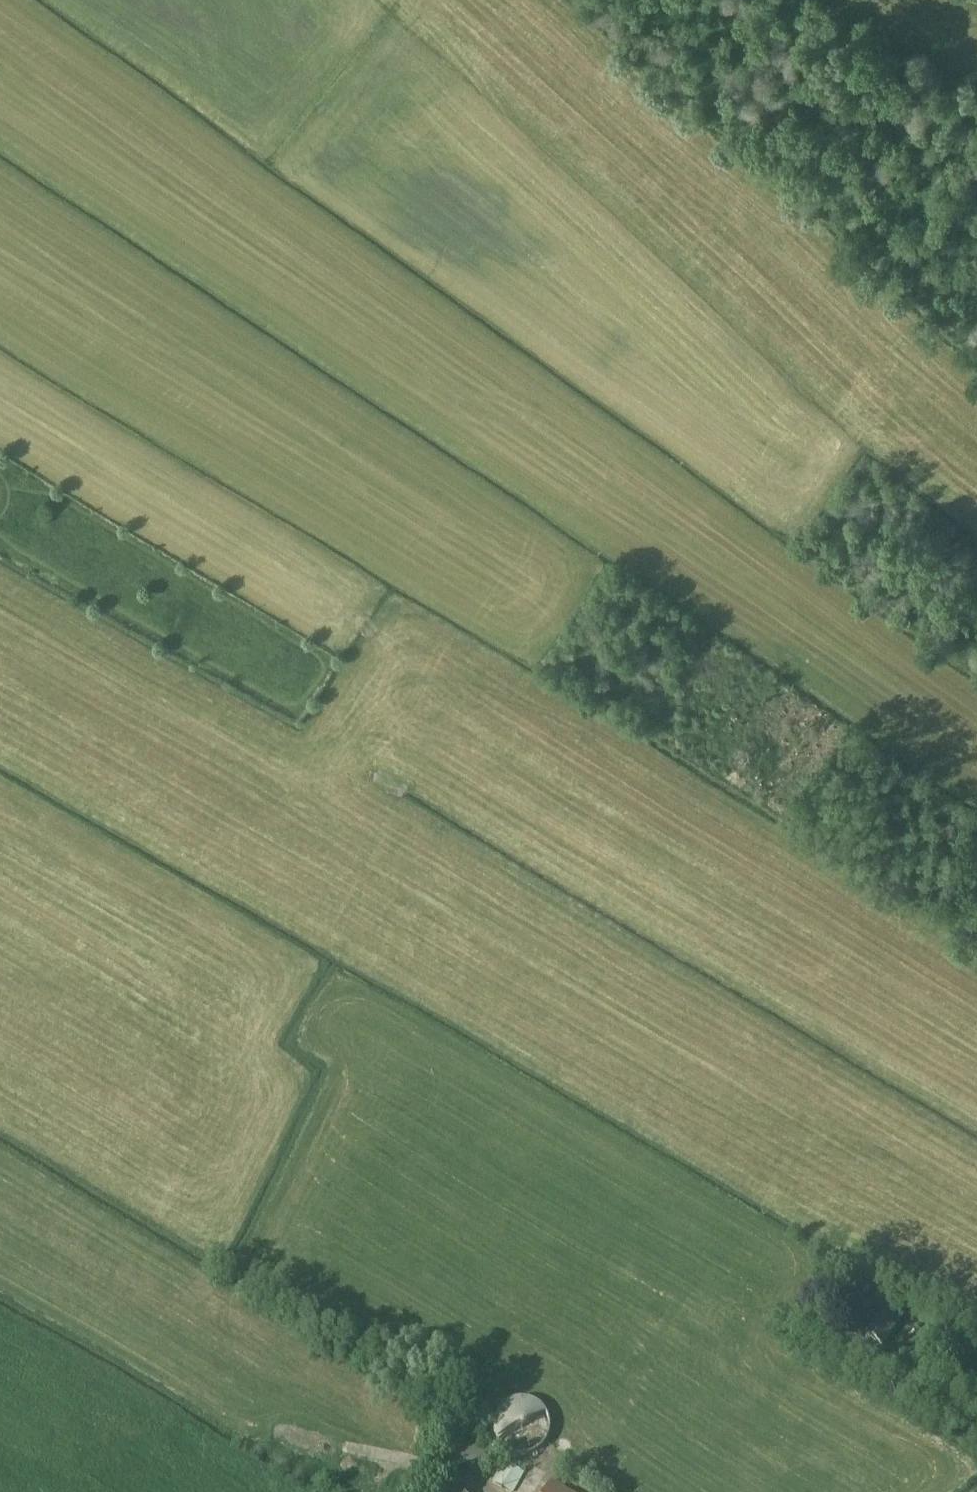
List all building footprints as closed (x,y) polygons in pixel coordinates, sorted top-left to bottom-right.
[(883,1345),(906,1311),(889,1301),(866,1334),(883,1345)] [(452,1472),(492,1459),(485,1439),(446,1451),(452,1472)] [(524,1475),(505,1463),(492,1484),(506,1491),(514,1491),(524,1475)] [(549,1483),(543,1491),(565,1491),(549,1483)]
